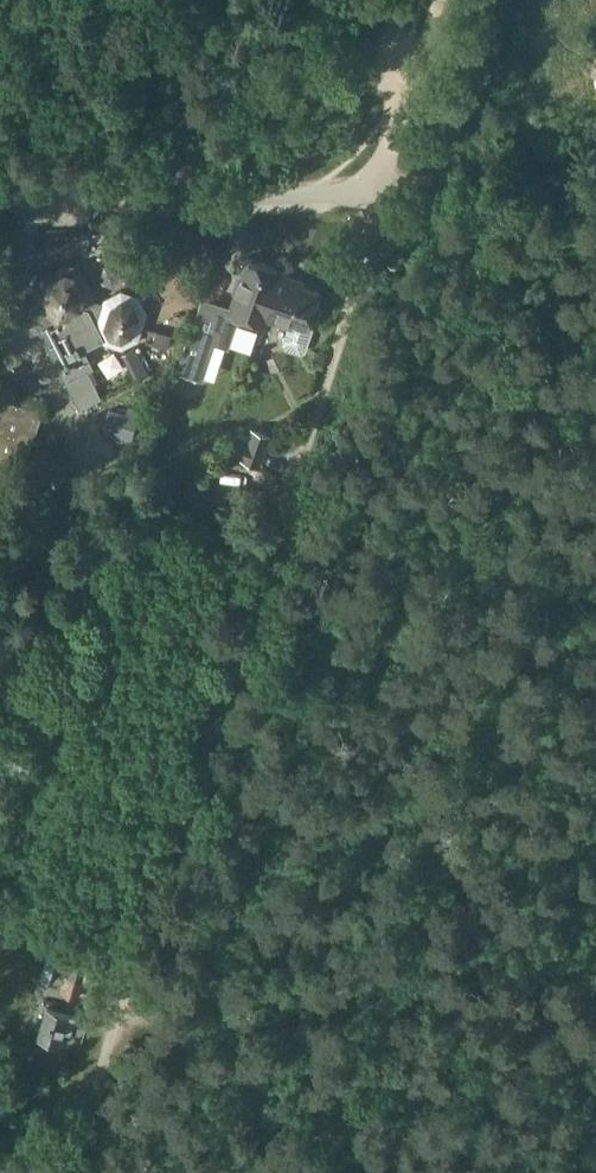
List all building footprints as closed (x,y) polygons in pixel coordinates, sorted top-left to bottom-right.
[(194,334),(193,334),(181,370),(205,378),(221,333),(235,338),(240,323),(250,318),(265,323),(267,318),(266,318),(282,273),(284,268),(252,258),(234,310),(205,300),(194,334)] [(91,280),(71,262),(42,275),(35,294),(47,322),(41,325),(48,341),(50,340),(51,342),(65,336),(82,370),(110,357),(101,339),(108,336),(109,338),(126,342),(142,333),(148,306),(139,291),(121,286),(106,295),(103,304),(93,301),(96,291),(91,280)] [(266,318),(267,318),(290,326),(296,323),(311,328),(323,292),(291,281),(293,277),(282,273),(266,318)] [(96,396),(83,370),(70,377),(83,403),(96,396)] [(0,396),(0,449),(29,459),(34,445),(33,444),(44,411),(0,396)] [(250,437),(236,432),(229,453),(264,464),(274,433),(254,426),(250,437)] [(60,962),(70,965),(62,994),(102,1005),(114,965),(51,947),(39,987),(50,990),(56,967),(59,968),(60,962)] [(77,1016),(48,1007),(39,1037),(62,1044),(67,1027),(74,1029),(77,1016)]
